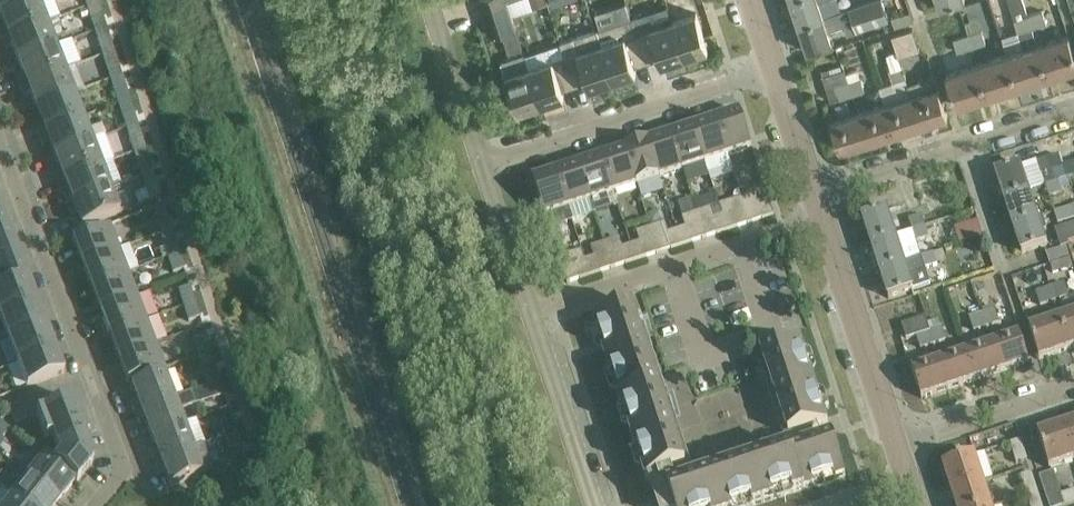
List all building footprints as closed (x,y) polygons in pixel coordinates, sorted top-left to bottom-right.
[(46,22),(38,0),(34,0),(0,13),(5,27),(0,29),(0,32),(3,39),(46,22)] [(34,0),(0,0),(0,13),(34,0)] [(507,2),(507,0),(479,0),(482,10),(507,2)] [(799,24),(842,9),(838,0),(791,0),(799,24)] [(861,27),(887,18),(881,0),(870,0),(842,9),(799,24),(808,51),(833,43),(828,29),(844,24),(847,34),(858,30),(857,28),(861,27)] [(1032,29),(1022,0),(1008,0),(1015,19),(1013,19),(1023,50),(1007,55),(1017,86),(1047,76),(1037,45),(1032,29)] [(1048,7),(1046,0),(1022,0),(1032,29),(1045,25),(1040,10),(1048,7)] [(516,28),(512,15),(507,2),(482,10),(490,36),(516,28)] [(92,22),(104,18),(99,3),(87,6),(92,22)] [(673,20),(684,56),(708,48),(696,13),(673,20)] [(632,18),(596,30),(612,80),(636,72),(633,62),(645,58),(632,18)] [(661,64),(684,56),(673,20),(637,32),(645,58),(658,54),(661,64)] [(18,60),(55,46),(46,22),(3,39),(6,48),(12,46),(18,60)] [(919,50),(917,41),(912,28),(891,35),(898,57),(919,50)] [(967,34),(972,49),(987,44),(982,29),(967,34)] [(589,87),(612,80),(596,30),(560,42),(565,56),(573,81),(586,77),(589,87)] [(958,53),(972,49),(967,34),(953,39),(958,53)] [(103,55),(114,51),(109,35),(98,39),(103,55)] [(1072,45),(1069,35),(1037,45),(1047,76),(1073,67),(1073,51),(1072,45)] [(21,86),(64,70),(55,46),(18,60),(24,75),(17,77),(21,86)] [(108,70),(119,67),(114,51),(103,55),(108,70)] [(529,68),(524,55),(502,62),(506,75),(505,75),(517,111),(541,103),(529,68)] [(987,95),(1017,86),(1007,55),(977,65),(987,95)] [(561,85),(573,81),(565,56),(529,68),(541,103),(564,95),(561,85)] [(902,64),(888,68),(892,82),(907,77),(902,64)] [(956,105),(987,95),(977,65),(946,74),(956,105)] [(852,94),(865,90),(861,78),(849,81),(844,68),(844,69),(852,94)] [(831,101),(852,94),(844,69),(822,75),(831,101)] [(36,108),(74,93),(64,70),(21,86),(25,95),(31,93),(36,108)] [(938,87),(935,88),(927,77),(909,83),(913,95),(911,96),(920,124),(947,115),(938,87)] [(119,103),(130,99),(125,84),(114,87),(119,103)] [(39,134),(83,117),(74,93),(36,108),(42,122),(36,124),(39,134)] [(893,132),(920,124),(911,96),(884,104),(893,132)] [(124,119),(135,115),(130,99),(119,103),(124,119)] [(867,140),(893,132),(884,104),(858,112),(867,140)] [(729,156),(752,148),(741,112),(717,120),(729,156)] [(840,149),(867,140),(858,112),(831,121),(840,149)] [(92,141),(83,117),(39,134),(43,143),(49,140),(55,155),(92,141)] [(706,163),(729,156),(717,120),(694,128),(706,163)] [(704,164),(706,163),(694,128),(671,135),(683,171),(684,170),(688,182),(708,175),(704,164)] [(134,151),(145,148),(140,132),(129,136),(134,151)] [(660,178),(683,171),(671,135),(649,143),(660,178)] [(57,181),(101,164),(92,141),(55,155),(60,169),(54,172),(57,181)] [(637,186),(660,178),(649,143),(626,150),(637,186)] [(139,167),(150,163),(145,148),(134,151),(139,167)] [(615,193),(637,186),(626,150),(603,158),(615,193)] [(1046,188),(1059,183),(1055,171),(1063,168),(1059,155),(1038,163),(1046,188)] [(614,193),(615,193),(603,158),(580,165),(596,213),(618,206),(614,193)] [(73,202),(110,188),(101,164),(57,181),(61,190),(67,188),(73,202)] [(580,165),(557,173),(569,208),(568,208),(572,221),(596,213),(580,165)] [(1029,193),(1027,186),(1020,165),(995,173),(1005,202),(1029,193)] [(568,208),(569,208),(557,173),(534,180),(550,229),(572,221),(568,208)] [(150,200),(161,197),(156,181),(145,184),(150,200)] [(1059,183),(1046,188),(1050,198),(1062,194),(1059,183)] [(119,211),(130,207),(121,184),(110,188),(73,202),(78,217),(72,219),(76,229),(97,221),(119,212),(119,211)] [(1013,226),(1038,218),(1029,193),(1005,202),(1013,226)] [(763,218),(763,219),(774,215),(769,200),(759,203),(764,218),(763,218)] [(883,201),(860,209),(871,245),(896,237),(913,231),(909,219),(904,206),(887,211),(887,209),(885,210),(883,201)] [(158,224),(169,220),(164,204),(152,208),(158,224)] [(10,230),(0,206),(0,234),(10,230)] [(1054,213),(1058,224),(1073,219),(1073,206),(1054,213)] [(936,210),(909,219),(913,231),(940,221),(936,210)] [(660,211),(648,215),(652,228),(664,224),(660,212),(660,211)] [(728,230),(738,227),(738,226),(737,227),(732,212),(723,215),(728,230)] [(717,234),(728,230),(723,215),(714,218),(719,233),(717,233),(717,234)] [(1038,218),(1013,227),(1022,254),(1046,246),(1042,232),(1047,230),(1043,217),(1038,219),(1038,218)] [(82,262),(119,248),(110,224),(73,239),(82,262)] [(1055,230),(1060,245),(1069,242),(1073,240),(1073,224),(1055,230)] [(682,245),(693,242),(692,241),(691,242),(686,227),(677,230),(682,245)] [(921,257),(916,242),(929,238),(925,227),(913,231),(896,237),(904,263),(921,257)] [(19,254),(10,230),(0,234),(0,261),(19,254)] [(672,249),(682,245),(677,230),(668,233),(673,248),(671,248),(672,249)] [(880,271),(904,263),(896,237),(871,245),(880,271)] [(168,257),(179,253),(174,238),(163,241),(168,257)] [(637,260),(647,257),(647,256),(645,257),(641,242),(632,245),(637,260)] [(1047,253),(1053,273),(1073,266),(1067,246),(1070,245),(1069,242),(1060,245),(1061,248),(1047,253)] [(626,264),(637,260),(632,245),(622,248),(627,262),(626,263),(626,264)] [(128,272),(119,248),(82,262),(91,286),(128,272)] [(173,273),(184,269),(179,253),(168,257),(173,273)] [(586,260),(577,263),(574,253),(559,258),(567,283),(580,278),(581,279),(591,275),(586,260)] [(934,253),(921,257),(904,263),(880,271),(889,298),(931,284),(926,269),(938,264),(934,253)] [(28,277),(19,254),(0,261),(0,288),(28,277)] [(591,275),(601,272),(601,271),(600,272),(595,257),(586,260),(591,275)] [(137,296),(128,272),(91,286),(100,310),(137,296)] [(37,301),(28,277),(0,288),(0,315),(37,301)] [(1054,302),(1070,297),(1065,282),(1049,287),(1054,302)] [(184,305),(195,301),(190,286),(179,289),(184,305)] [(1054,302),(1049,287),(1037,291),(1035,286),(1022,290),(1029,310),(1054,302)] [(988,328),(1014,319),(1005,294),(991,299),(994,309),(983,313),(988,328)] [(147,320),(137,296),(100,310),(109,334),(147,320)] [(46,325),(37,301),(0,315),(0,316),(9,339),(46,325)] [(189,321),(200,317),(195,301),(184,305),(189,321)] [(632,306),(593,318),(620,400),(659,388),(632,306)] [(974,333),(988,328),(983,313),(969,318),(974,333)] [(1073,348),(1073,314),(1059,319),(1069,349),(1073,348)] [(911,354),(934,346),(925,317),(902,325),(911,354)] [(934,346),(948,342),(943,327),(930,331),(926,317),(925,317),(934,346)] [(1039,359),(1069,349),(1059,319),(1029,329),(1039,359)] [(156,344),(147,320),(109,334),(118,358),(156,344)] [(18,363),(55,349),(46,325),(9,339),(18,363)] [(200,354),(211,351),(206,335),(194,338),(200,354)] [(1029,363),(1022,342),(1020,335),(993,344),(1002,372),(1029,363)] [(801,340),(762,353),(789,436),(828,423),(801,340)] [(165,367),(156,344),(118,358),(128,382),(165,367)] [(975,380),(1002,372),(993,344),(966,352),(975,380)] [(27,387),(64,372),(55,349),(18,363),(27,387)] [(210,352),(198,356),(201,362),(208,366),(214,363),(210,352)] [(948,389),(975,380),(966,352),(939,361),(948,389)] [(922,398),(948,389),(939,361),(912,370),(922,398)] [(209,385),(221,381),(216,368),(204,372),(209,385)] [(174,398),(164,373),(131,385),(137,399),(131,401),(136,413),(174,398)] [(213,399),(225,395),(221,381),(209,385),(213,399)] [(634,441),(673,429),(659,388),(620,400),(634,441)] [(184,423),(179,410),(195,404),(190,392),(174,398),(136,413),(140,425),(146,423),(151,436),(184,423)] [(62,395),(54,398),(58,407),(66,404),(62,395)] [(54,398),(46,401),(49,410),(58,407),(54,398)] [(66,404),(58,407),(49,410),(41,413),(36,415),(46,440),(52,438),(60,457),(55,464),(75,481),(75,482),(77,483),(93,462),(84,439),(88,437),(74,401),(66,404)] [(46,401),(37,404),(41,413),(49,410),(46,401)] [(37,404),(29,408),(32,417),(36,415),(41,413),(37,404)] [(29,408),(20,411),(24,420),(32,417),(29,408)] [(20,411),(12,414),(15,423),(24,420),(20,411)] [(225,436),(237,432),(233,419),(221,423),(225,436)] [(2,438),(10,429),(0,421),(0,436),(2,438)] [(1064,426),(1073,456),(1073,422),(1064,426)] [(155,463),(193,448),(184,423),(151,436),(156,449),(150,451),(155,463)] [(1038,434),(1049,468),(1073,460),(1073,456),(1064,426),(1038,434)] [(651,481),(673,474),(686,470),(673,429),(634,441),(647,482),(651,481)] [(229,450),(242,446),(237,432),(225,436),(229,450)] [(805,489),(846,476),(833,437),(793,450),(805,489)] [(1021,440),(1010,443),(1017,463),(1028,459),(1021,440)] [(193,448),(155,463),(160,475),(165,473),(170,486),(203,474),(193,448)] [(765,502),(805,489),(793,450),(752,463),(765,502)] [(983,482),(982,476),(975,455),(943,466),(952,492),(983,482)] [(75,481),(55,464),(45,456),(28,476),(59,501),(75,482),(75,481)] [(671,490),(676,505),(753,505),(765,502),(752,463),(671,490)] [(1073,503),(1073,490),(1062,494),(1054,471),(1039,476),(1049,505),(1064,505),(1073,503)] [(19,487),(2,473),(0,476),(0,485),(13,495),(12,496),(25,505),(55,505),(59,501),(28,476),(19,487)] [(1026,497),(1038,493),(1032,473),(1020,477),(1026,497)] [(651,481),(659,505),(676,505),(671,490),(669,485),(676,483),(673,474),(651,481)] [(983,482),(952,492),(957,505),(991,505),(983,482)] [(1026,497),(1029,505),(1043,505),(1038,493),(1026,497)] [(12,496),(4,505),(25,505),(12,496)]
